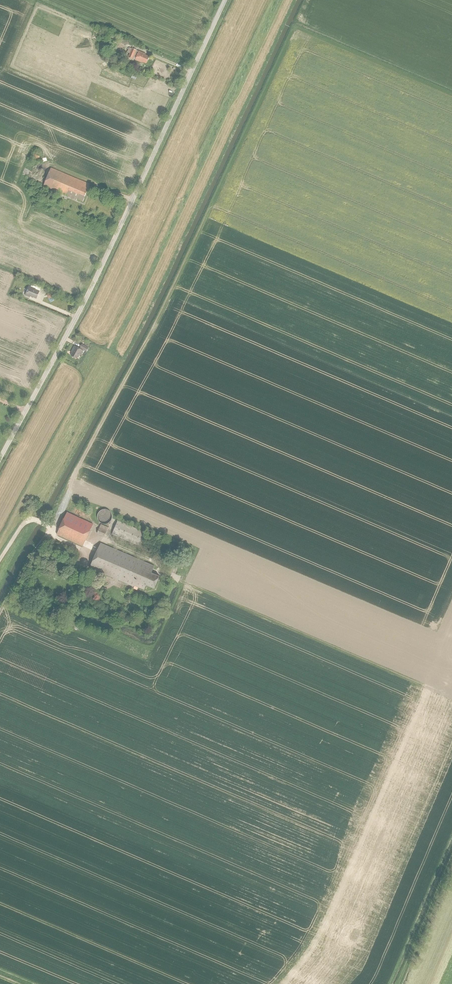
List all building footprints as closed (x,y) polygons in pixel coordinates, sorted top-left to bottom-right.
[(146,54),(132,49),(129,57),(145,63),(148,56),(145,55),(146,54)] [(90,184),(51,168),(43,187),(83,203),(90,184)] [(26,295),(37,299),(42,287),(32,283),(31,286),(29,286),(26,295)] [(74,352),(72,356),(78,359),(80,355),(81,356),(84,351),(76,346),(73,351),(74,352)] [(98,515),(99,519),(100,521),(103,523),(106,524),(109,523),(112,521),(114,519),(114,515),(113,512),(111,510),(108,509),(104,509),(101,510),(99,512),(98,515)] [(93,524),(67,513),(58,534),(84,546),(93,524)] [(146,533),(118,521),(113,534),(141,545),(146,533)] [(110,528),(103,525),(99,533),(107,536),(110,528)] [(147,583),(152,572),(155,565),(101,543),(90,568),(134,586),(135,584),(145,588),(147,583)] [(159,588),(164,577),(152,572),(147,583),(159,588)]
